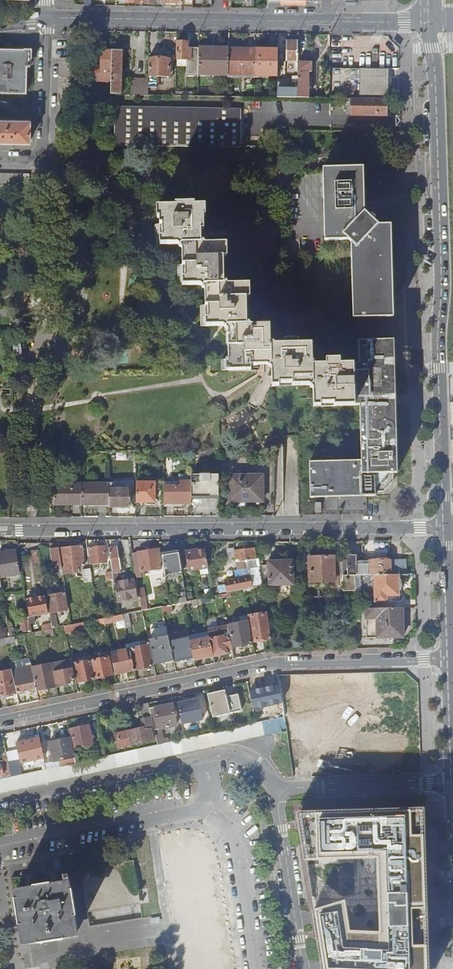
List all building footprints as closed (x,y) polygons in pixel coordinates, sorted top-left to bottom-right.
[(198,75),(199,48),(187,48),(187,42),(176,41),(176,59),(177,59),(177,66),(184,66),(184,59),(186,59),(186,74),(198,75)] [(298,42),(286,41),(286,61),(297,61),(298,42)] [(110,88),(110,94),(120,95),(121,75),(123,75),(123,70),(121,70),(122,51),(124,51),(124,43),(111,42),(111,51),(110,82),(110,87),(110,88)] [(26,92),(26,66),(29,66),(30,64),(31,64),(31,63),(32,63),(32,58),(31,58),(32,48),(24,47),(24,48),(0,48),(0,92),(26,92)] [(228,75),(229,49),(199,48),(198,75),(228,75)] [(255,49),(229,49),(228,75),(255,76),(255,49)] [(277,76),(278,49),(255,49),(255,76),(255,75),(277,76)] [(85,82),(110,82),(111,51),(100,51),(99,66),(86,66),(85,82)] [(169,59),(148,59),(148,76),(169,76),(169,59)] [(312,63),(298,63),(297,77),(297,83),(297,89),(297,98),(308,98),(308,72),(311,72),(312,63)] [(369,69),(360,69),(359,99),(385,99),(386,69),(378,69),(369,69)] [(130,90),(130,95),(148,95),(148,79),(131,79),(130,90)] [(277,83),(277,97),(297,98),(297,89),(283,89),(283,83),(277,83)] [(347,106),(350,106),(350,115),(386,116),(386,99),(385,99),(359,99),(350,99),(347,99),(347,106)] [(114,108),(113,146),(240,148),(240,142),(243,142),(244,122),(240,122),(241,110),(114,108)] [(29,142),(30,120),(19,120),(0,120),(0,141),(29,142)] [(363,167),(322,168),(324,241),(348,240),(351,242),(353,318),(393,317),(390,225),(384,225),(384,216),(381,216),(373,208),(373,205),(364,205),(363,167)] [(254,195),(249,200),(249,210),(255,215),(260,210),(259,200),(254,195)] [(270,324),(259,325),(251,325),(250,324),(246,321),(246,305),(246,298),(245,284),(228,284),(224,280),(224,266),(223,257),(227,257),(227,243),(205,244),(201,240),(201,231),(204,231),(204,220),(204,217),(201,217),(200,206),(195,206),(194,203),(175,204),(175,207),(162,207),(162,217),(159,217),(159,224),(162,224),(163,238),(160,238),(160,245),(178,244),(182,248),(182,265),(183,285),(193,285),(204,285),(208,289),(208,305),(208,318),(205,318),(206,326),(223,325),(225,327),(227,325),(232,325),(232,332),(230,332),(231,345),(228,346),(228,359),(231,359),(231,370),(251,370),(251,365),(264,364),(267,364),(271,369),(271,386),(292,385),(313,385),(313,406),(337,406),(359,405),(361,461),(309,462),(310,497),(375,496),(375,492),(375,490),(381,489),(381,487),(387,480),(391,480),(390,473),(392,473),(396,473),(393,340),(358,341),(358,364),(312,365),(312,344),(271,345),(271,336),(270,324)] [(16,339),(13,341),(15,357),(19,359),(22,356),(20,340),(16,339)] [(392,482),(392,473),(390,473),(391,480),(387,480),(381,487),(381,489),(375,490),(375,492),(383,491),(392,482)] [(191,497),(218,496),(218,474),(191,474),(191,481),(191,497)] [(262,475),(229,475),(230,501),(262,501),(262,475)] [(163,481),(163,503),(191,502),(191,497),(191,481),(163,481)] [(136,482),(136,502),(145,501),(145,504),(154,504),(154,502),(154,501),(154,482),(136,482)] [(53,483),(54,504),(68,504),(69,502),(81,502),(81,483),(53,483)] [(81,502),(81,504),(108,504),(108,488),(108,483),(81,483),(81,502)] [(108,504),(108,506),(129,506),(130,488),(108,488),(108,504)] [(5,552),(2,553),(0,542),(0,577),(19,574),(15,550),(8,551),(8,550),(5,550),(5,552)] [(58,542),(50,542),(50,547),(51,548),(50,549),(53,570),(62,568),(61,562),(60,558),(58,542)] [(90,563),(106,562),(104,543),(98,544),(99,547),(88,548),(90,563)] [(60,558),(61,562),(72,561),(75,561),(76,566),(84,565),(81,545),(60,547),(62,557),(60,558)] [(116,594),(117,602),(136,599),(133,579),(116,582),(118,579),(117,573),(120,572),(116,547),(108,548),(112,572),(116,594)] [(249,568),(260,567),(257,553),(255,553),(254,548),(234,551),(237,570),(249,568)] [(132,553),(134,566),(139,565),(140,571),(161,568),(158,549),(132,553)] [(185,551),(178,552),(181,570),(188,569),(188,570),(208,567),(205,549),(185,552),(185,551)] [(41,562),(38,550),(30,551),(32,563),(41,562)] [(162,555),(165,576),(182,573),(181,570),(178,552),(162,555)] [(391,560),(356,560),(356,555),(348,556),(348,560),(342,560),(342,575),(374,575),(391,574),(391,560)] [(335,581),(334,556),(309,557),(309,582),(335,581)] [(284,561),(284,557),(269,558),(269,561),(268,561),(269,585),(293,584),(292,560),(284,561)] [(61,562),(62,568),(63,573),(73,571),(72,561),(61,562)] [(229,592),(243,589),(263,585),(260,567),(249,568),(250,575),(224,580),(227,593),(229,592)] [(84,582),(92,580),(90,568),(82,569),(84,582)] [(110,595),(116,594),(112,572),(106,573),(110,595)] [(396,601),(396,596),(400,595),(399,574),(391,574),(374,575),(375,602),(388,602),(396,601)] [(138,588),(142,610),(147,609),(143,587),(138,588)] [(64,593),(46,595),(49,613),(67,610),(64,593)] [(30,616),(29,616),(30,623),(35,622),(34,616),(48,613),(45,595),(27,598),(30,616)] [(403,637),(402,608),(365,609),(366,638),(403,637)] [(63,620),(64,626),(72,624),(69,612),(63,613),(64,620),(63,620)] [(267,612),(248,615),(249,621),(250,632),(252,641),(271,638),(267,612)] [(119,615),(103,618),(104,623),(124,619),(122,614),(119,615)] [(227,625),(230,636),(232,647),(240,645),(249,643),(252,643),(252,641),(250,632),(249,621),(227,625)] [(230,636),(227,625),(207,629),(209,637),(213,656),(226,653),(225,650),(232,648),(232,647),(230,636)] [(153,640),(148,641),(149,645),(153,664),(173,660),(169,641),(166,627),(151,630),(153,640)] [(52,628),(44,630),(45,637),(53,635),(52,628)] [(189,637),(169,641),(173,660),(173,662),(193,658),(189,637)] [(213,656),(209,637),(193,641),(197,659),(213,657),(213,656)] [(130,649),(134,670),(154,666),(153,664),(149,645),(130,649)] [(110,653),(115,674),(134,670),(130,649),(127,649),(110,653)] [(92,661),(95,678),(112,675),(109,657),(92,661)] [(71,660),(51,665),(56,686),(67,684),(67,681),(75,679),(71,660)] [(78,682),(95,678),(92,661),(91,660),(74,664),(78,682)] [(51,664),(31,667),(36,688),(36,690),(56,686),(51,665),(51,664)] [(26,669),(12,673),(16,692),(36,688),(31,667),(31,665),(26,666),(26,669)] [(0,673),(0,696),(16,692),(12,673),(11,670),(0,673)] [(277,675),(270,677),(274,694),(280,692),(277,675)] [(308,678),(310,711),(348,709),(347,676),(308,678)] [(265,681),(248,684),(251,700),(269,697),(265,681)] [(235,684),(227,687),(229,694),(238,691),(235,684)] [(226,697),(225,691),(207,694),(212,718),(241,712),(238,695),(226,697)] [(203,721),(203,698),(180,699),(181,721),(203,721)] [(143,728),(126,731),(129,745),(153,739),(151,733),(155,733),(154,730),(149,708),(148,703),(141,704),(145,725),(142,726),(143,728)] [(172,704),(149,708),(154,730),(176,725),(172,704)] [(285,715),(20,775),(10,777),(3,779),(0,779),(0,795),(289,731),(285,715)] [(91,739),(90,736),(88,725),(70,729),(73,748),(92,744),(91,739)] [(129,745),(126,731),(114,734),(117,748),(129,745)] [(20,763),(44,758),(39,738),(16,743),(20,763)] [(74,757),(70,738),(50,742),(54,761),(74,757)] [(3,779),(10,777),(7,762),(6,759),(0,761),(0,764),(0,766),(0,779),(3,779)] [(7,762),(10,777),(20,775),(16,760),(7,762)] [(300,814),(307,857),(376,857),(378,931),(350,930),(344,899),(314,908),(324,968),(427,968),(421,807),(300,814)] [(205,842),(167,847),(186,968),(224,968),(205,842)] [(143,889),(138,860),(80,868),(87,913),(145,904),(145,903),(147,902),(147,900),(144,900),(143,892),(146,892),(145,889),(143,889)] [(54,883),(54,882),(27,886),(27,887),(12,889),(14,898),(13,898),(17,925),(18,925),(21,946),(36,944),(37,944),(63,940),(63,939),(77,937),(75,925),(76,925),(72,901),(71,901),(68,880),(54,883)]
